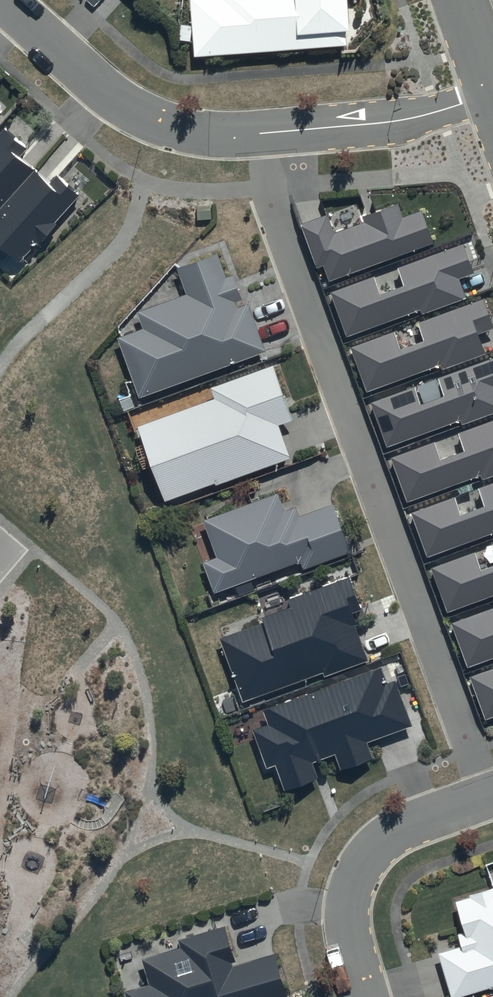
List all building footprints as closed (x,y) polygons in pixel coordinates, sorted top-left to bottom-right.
[(196,57),(347,46),(346,31),(351,31),(348,0),(192,0),(196,57)] [(80,197),(57,176),(50,184),(22,159),(29,150),(5,129),(0,134),(0,260),(1,261),(8,253),(21,264),(80,197)] [(328,214),(302,223),(318,267),(325,264),(331,280),(435,243),(423,209),(403,216),(398,203),(363,216),(364,221),(335,232),(328,214)] [(211,205),(197,205),(198,219),(212,219),(211,205)] [(375,275),(331,291),(347,335),(421,308),(422,312),(467,296),(459,276),(473,271),(463,243),(399,267),(405,284),(381,293),(375,275)] [(218,253),(179,266),(189,293),(137,312),(143,328),(119,336),(140,396),(267,351),(250,302),(238,306),(236,300),(243,298),(233,273),(226,276),(218,253)] [(352,346),(368,390),(441,363),(443,368),(486,353),(479,333),(492,328),(492,323),(484,298),(419,321),(425,339),(401,348),(395,331),(352,346)] [(373,401),(388,445),(461,419),(463,425),(492,414),(492,357),(440,376),(446,394),(422,402),(416,386),(373,401)] [(274,364),(212,386),(215,397),(139,425),(166,501),(292,456),(280,424),(294,419),(274,364)] [(392,457),(408,501),(481,475),(482,480),(492,476),(492,421),(460,433),(467,450),(441,459),(435,442),(392,457)] [(413,512),(428,555),(492,532),(492,481),(478,487),(484,505),(461,513),(455,497),(413,512)] [(278,493),(205,520),(218,557),(204,562),(215,592),(302,561),(305,569),(352,551),(334,502),(299,515),(296,506),(285,510),(278,493)] [(433,568),(449,611),(492,595),(492,566),(481,570),(475,553),(433,568)] [(351,577),(288,599),(291,606),(263,616),(265,622),(221,638),(244,700),(322,672),(324,678),(371,661),(353,611),(362,608),(351,577)] [(452,622),(469,666),(492,658),(492,607),(452,622)] [(381,667),(265,709),(271,725),(256,730),(269,767),(278,763),(288,790),(322,778),(317,764),(335,757),(340,771),(375,758),(369,742),(414,726),(396,679),(387,683),(381,667)] [(470,676),(486,719),(492,717),(492,667),(470,676)] [(492,989),(492,889),(471,895),(472,897),(456,902),(465,933),(458,935),(462,946),(439,953),(453,996),(466,996),(492,989)] [(276,954),(238,965),(226,927),(180,941),(182,948),(144,960),(152,985),(125,993),(127,996),(289,996),(276,954)]
